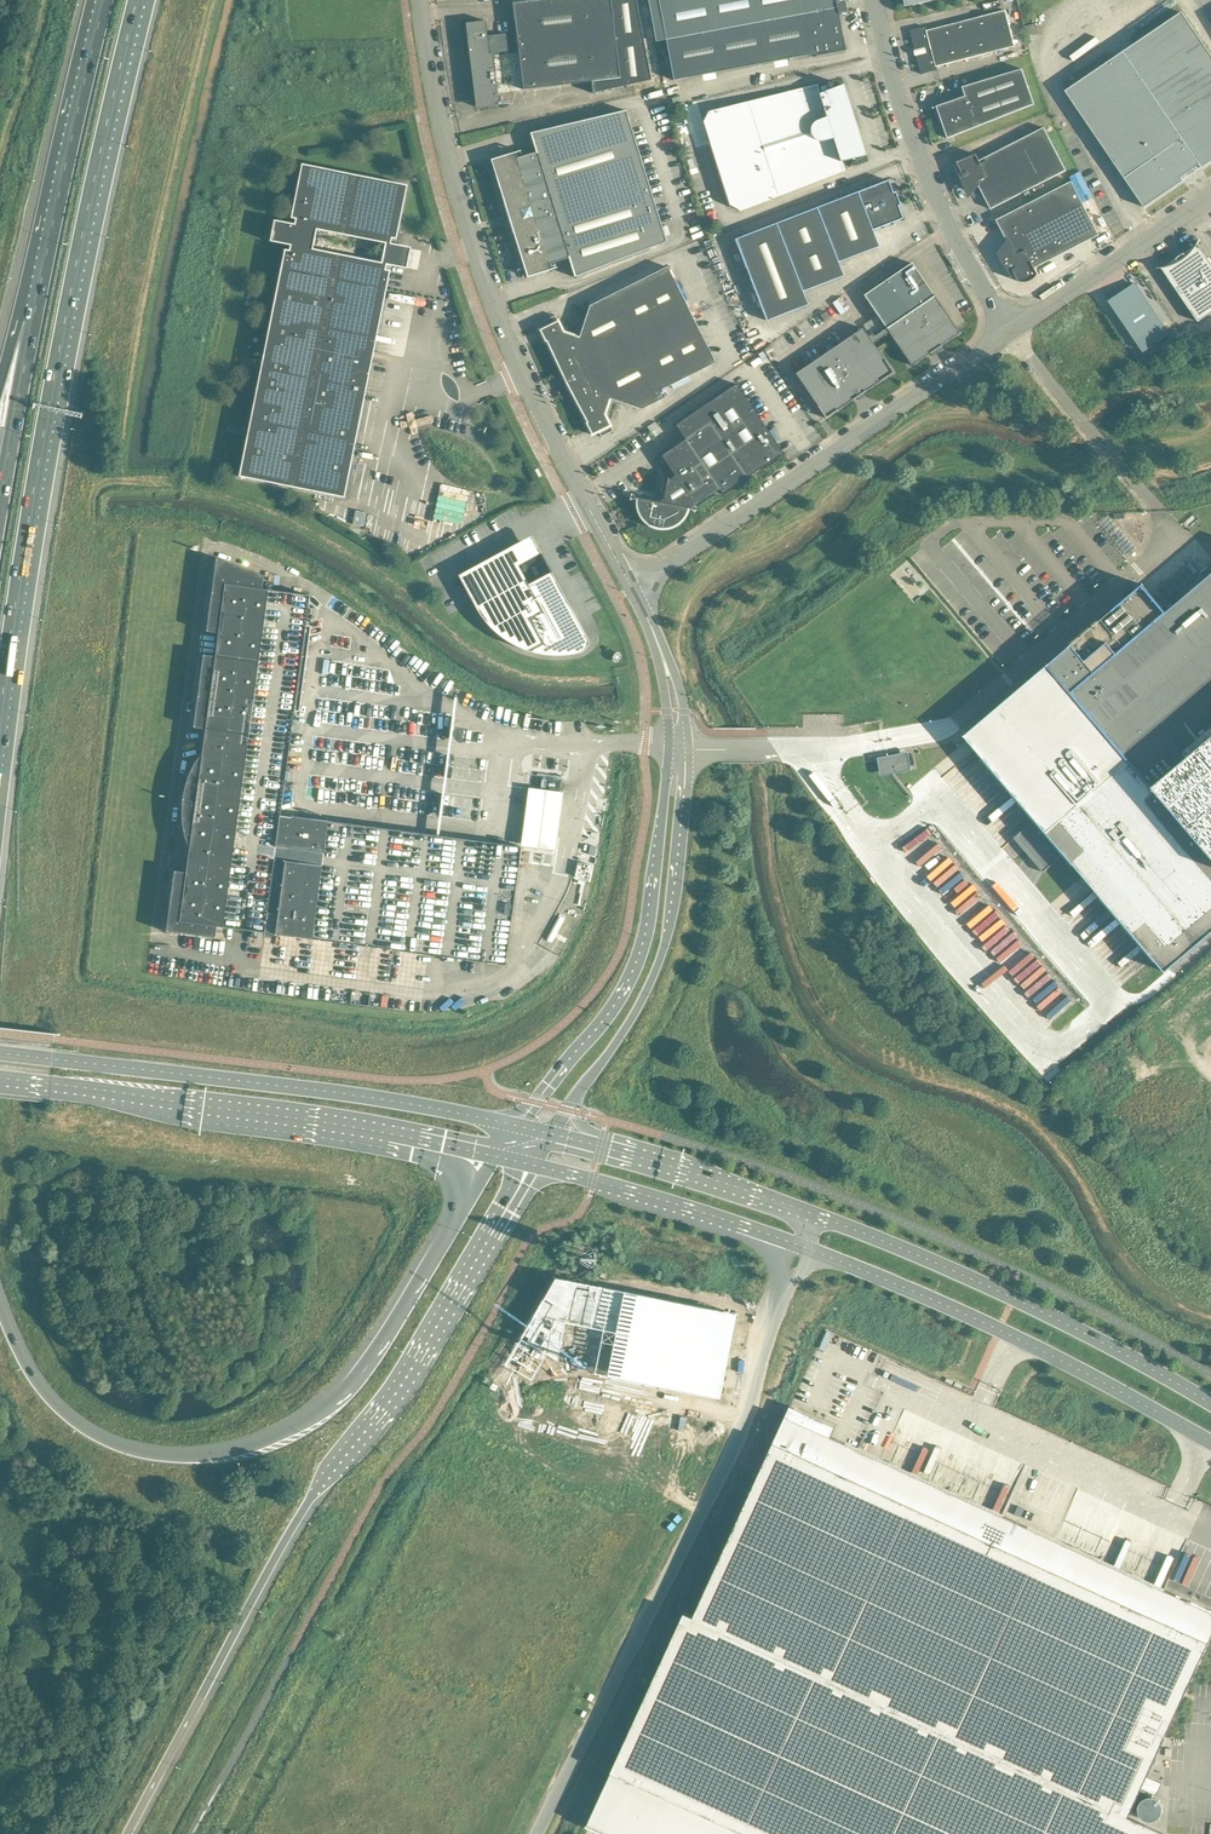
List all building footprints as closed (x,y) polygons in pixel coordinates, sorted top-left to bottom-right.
[(520,2),(513,3),(516,32),(487,36),(486,21),(465,24),(470,62),(474,62),(480,109),(499,106),(493,51),(518,48),(523,90),(591,82),(592,93),(651,80),(635,0),(538,0),(520,2)] [(655,42),(666,40),(837,8),(836,4),(839,3),(838,1),(838,0),(647,0),(655,42)] [(837,8),(666,40),(673,80),(815,54),(816,56),(817,56),(845,51),(839,17),(841,15),(840,13),(840,12),(838,12),(837,8)] [(915,49),(917,56),(922,75),(938,70),(937,67),(1015,47),(1006,10),(928,30),(927,27),(911,31),(915,49)] [(1145,207),(1184,181),(1181,178),(1200,165),(1202,168),(1210,162),(1210,55),(1182,13),(1066,91),(1145,207)] [(932,108),(934,113),(934,114),(935,115),(936,117),(937,118),(938,118),(938,119),(940,120),(941,121),(948,138),(1035,105),(1019,64),(960,87),(964,96),(932,108)] [(865,156),(857,130),(843,85),(821,93),(819,84),(709,112),(703,122),(730,205),(740,210),(846,170),(843,161),(865,156)] [(666,242),(626,111),(530,133),(536,152),(516,158),(515,153),(515,152),(491,160),(504,204),(503,204),(512,234),(513,234),(527,277),(551,270),(551,269),(549,264),(568,258),(574,277),(666,242)] [(1066,171),(1044,128),(980,161),(977,155),(957,162),(962,172),(960,173),(969,192),(976,183),(977,183),(991,209),(1066,171)] [(290,245),(289,250),(284,249),(239,476),(344,498),(390,271),(385,270),(386,265),(406,269),(411,247),(390,244),(391,238),(396,239),(407,185),(301,164),(291,218),(295,219),(294,224),(274,220),(269,241),(290,245)] [(838,262),(879,247),(872,230),(903,219),(898,206),(900,205),(895,192),(893,193),(888,180),(735,239),(766,321),(808,305),(803,292),(843,276),(838,262)] [(1016,275),(1019,281),(1020,282),(1022,282),(1024,283),(1026,283),(1028,282),(1030,282),(1031,281),(1033,280),(1034,280),(1036,278),(1037,276),(1038,275),(1035,268),(1100,235),(1072,181),(997,220),(1008,243),(1000,254),(1013,277),(1016,275)] [(1198,244),(1199,242),(1200,240),(1199,239),(1199,241),(1197,244),(1196,247),(1194,249),(1193,250),(1191,253),(1189,255),(1186,258),(1183,260),(1180,261),(1178,263),(1176,264),(1173,265),(1170,266),(1167,267),(1163,268),(1160,268),(1157,268),(1157,269),(1160,269),(1162,268),(1199,322),(1210,313),(1210,259),(1210,257),(1208,259),(1198,244)] [(959,333),(911,263),(863,295),(886,329),(888,332),(911,366),(959,333)] [(563,378),(691,315),(667,267),(589,306),(579,337),(563,332),(555,315),(543,321),(546,327),(539,330),(545,342),(546,341),(563,378)] [(1134,284),(1110,301),(1137,341),(1145,352),(1169,335),(1162,325),(1134,284)] [(825,322),(831,319),(826,312),(820,316),(825,322)] [(715,363),(691,315),(563,378),(565,382),(564,383),(565,383),(566,383),(587,422),(586,423),(592,435),(598,432),(601,437),(613,431),(604,415),(610,399),(641,410),(665,398),(661,390),(715,363)] [(835,346),(795,373),(817,406),(817,407),(825,418),(893,373),(885,361),(872,343),(888,332),(886,329),(870,340),(862,328),(835,346)] [(777,457),(783,453),(736,384),(675,425),(685,439),(673,447),(686,467),(675,475),(669,466),(667,476),(663,499),(662,500),(661,500),(660,500),(660,501),(659,501),(659,502),(627,496),(627,497),(636,498),(635,500),(635,502),(635,504),(635,506),(636,508),(636,510),(636,511),(637,513),(638,515),(639,517),(640,518),(641,520),(642,521),(643,523),(645,524),(646,525),(649,527),(650,528),(652,528),(655,529),(658,530),(661,530),(664,530),(667,530),(670,529),(673,528),(675,527),(677,526),(678,526),(679,525),(680,524),(682,522),(684,520),(685,518),(686,516),(687,515),(688,512),(689,510),(689,509),(698,510),(695,509),(696,506),(719,490),(722,494),(777,457)] [(509,548),(458,575),(478,611),(480,615),(483,619),(486,623),(489,626),(492,630),(497,634),(502,638),(508,641),(513,645),(519,647),(525,650),(531,652),(537,653),(544,655),(550,655),(555,655),(560,655),(565,655),(570,655),(575,654),(579,653),(582,652),(584,650),(586,647),(587,644),(587,641),(587,638),(586,637),(585,636),(584,635),(583,634),(576,630),(566,612),(571,609),(570,608),(550,572),(528,584),(509,548)] [(189,848),(186,872),(174,870),(166,932),(215,938),(216,926),(264,933),(274,859),(285,860),(275,934),(505,965),(521,847),(315,819),(315,817),(304,815),(304,818),(291,816),(290,817),(280,816),(285,782),(288,783),(290,770),(286,770),(294,711),(299,711),(311,626),(306,625),(307,614),(310,614),(310,608),(308,607),(310,595),(261,588),(263,575),(251,570),(228,562),(216,558),(206,631),(218,633),(215,656),(203,654),(193,727),(205,729),(202,753),(194,763),(188,775),(184,787),(182,799),(181,811),(182,823),(184,836),(189,848)] [(1099,619),(1101,621),(1072,645),(1070,643),(1047,664),(1047,665),(1048,664),(1049,665),(965,736),(1036,820),(1014,838),(1016,840),(1019,837),(1045,867),(1041,870),(1044,872),(1065,854),(1166,972),(1210,933),(1210,575),(1167,612),(1143,584),(1113,610),(1113,609),(1113,608),(1099,619)] [(906,755),(880,760),(882,772),(909,767),(906,755)] [(563,787),(529,783),(521,840),(555,844),(563,787)] [(594,856),(596,847),(590,845),(588,854),(594,856)] [(578,862),(575,876),(584,878),(589,880),(592,865),(578,862)] [(1080,905),(1092,895),(1088,890),(1076,900),(1080,905)] [(1063,930),(1057,934),(1068,948),(1074,943),(1063,930)] [(1104,952),(1117,965),(1136,945),(1130,939),(1121,949),(1114,942),(1104,952)] [(1142,1121),(1154,1114),(1150,1108),(1138,1115),(1142,1121)] [(514,1346),(508,1357),(535,1373),(542,1361),(546,1354),(556,1360),(554,1366),(718,1398),(727,1354),(735,1313),(674,1301),(554,1277),(514,1346)] [(1210,1637),(1210,1611),(827,1435),(830,1427),(790,1408),(694,1618),(685,1614),(588,1825),(607,1833),(1166,1833),(1129,1817),(1210,1637)]
